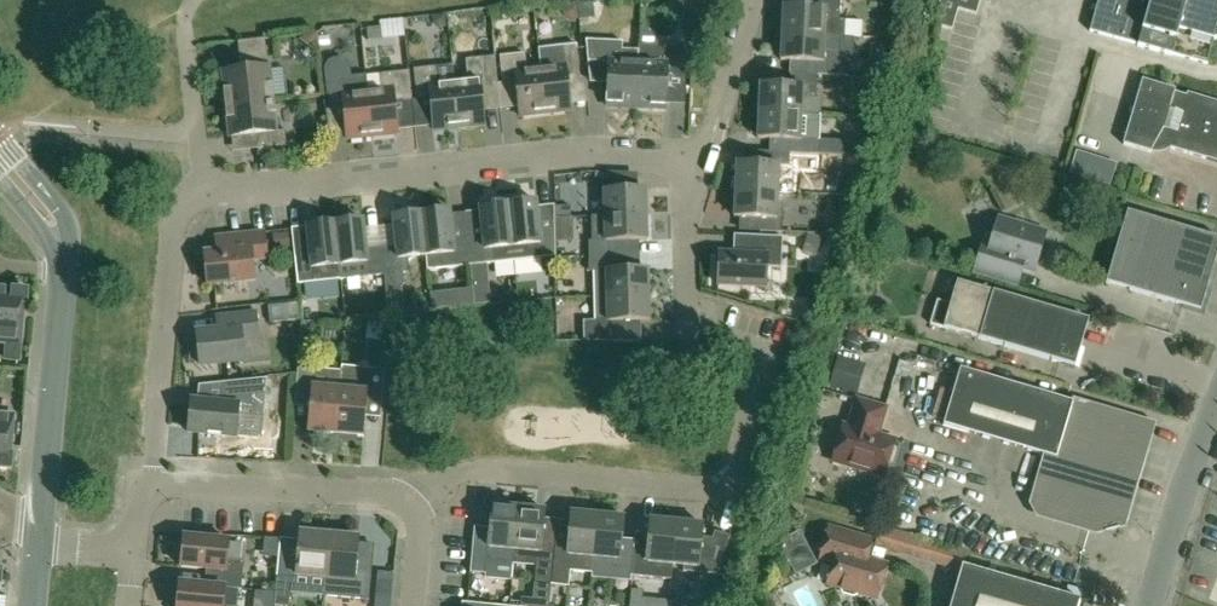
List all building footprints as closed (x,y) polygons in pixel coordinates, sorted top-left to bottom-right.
[(841,0),(814,0),(814,8),(783,7),(782,34),(841,36),(845,37),(846,20),(840,20),(841,0)] [(981,0),(941,0),(934,25),(953,30),(959,9),(977,15),(981,0)] [(1150,2),(1144,0),(1099,0),(1090,32),(1138,45),(1138,47),(1172,56),(1172,55),(1208,65),(1215,41),(1216,39),(1216,0),(1151,0),(1150,2)] [(812,62),(811,75),(818,75),(839,76),(841,36),(782,34),(781,60),(812,62)] [(319,46),(305,35),(300,41),(314,52),(319,46)] [(636,108),(639,45),(638,50),(624,49),(624,40),(586,39),(590,77),(606,77),(609,80),(607,107),(636,108)] [(540,68),(545,113),(571,110),(567,80),(581,79),(577,45),(538,49),(540,68)] [(683,47),(668,46),(639,45),(636,108),(665,109),(667,82),(669,80),(681,81),(683,47)] [(222,72),(226,105),(274,100),(270,67),(268,67),(267,53),(240,56),(241,70),(222,72)] [(520,116),(545,113),(540,68),(527,69),(525,54),(500,56),(503,87),(517,86),(520,116)] [(453,65),(459,127),(485,124),(480,86),(498,84),(495,57),(466,60),(468,81),(455,82),(453,65)] [(372,136),(366,74),(349,76),(348,70),(347,66),(344,63),(340,61),(336,61),(332,62),(329,65),(327,68),(327,73),(326,73),(331,111),(344,109),(347,139),(372,136)] [(434,130),(459,127),(453,65),(414,69),(417,101),(430,100),(434,130)] [(366,74),(372,136),(398,134),(394,104),(413,102),(409,71),(380,74),(382,89),(368,91),(366,74)] [(817,98),(818,75),(811,75),(791,74),(791,87),(760,85),(759,112),(822,114),(822,103),(817,98)] [(1123,144),(1151,153),(1158,140),(1172,144),(1171,149),(1216,162),(1216,102),(1187,93),(1187,96),(1175,92),(1176,89),(1143,79),(1123,144)] [(277,131),(274,100),(226,105),(229,137),(256,134),(258,149),(287,146),(285,131),(277,131)] [(759,112),(759,114),(752,116),(751,133),(758,136),(758,138),(792,140),(791,153),(768,152),(812,154),(820,155),(822,114),(759,112)] [(847,155),(857,156),(857,143),(847,142),(847,155)] [(811,164),(812,154),(768,152),(767,165),(737,164),(736,190),(778,192),(779,183),(785,178),(794,178),(794,166),(797,163),(811,164)] [(604,191),(605,216),(647,215),(646,189),(604,191)] [(761,231),(782,232),(783,207),(778,201),(778,192),(736,190),(735,217),(758,218),(761,222),(761,231)] [(509,204),(508,204),(514,261),(542,258),(556,256),(555,229),(539,231),(536,202),(526,203),(522,199),(513,200),(509,204)] [(484,237),(468,239),(471,265),(514,261),(508,204),(507,205),(503,201),(494,202),(491,206),(480,207),(484,237)] [(555,217),(571,217),(571,206),(555,207),(555,217)] [(426,250),(426,256),(428,270),(471,265),(468,239),(453,240),(450,211),(439,212),(435,209),(426,210),(423,214),(422,214),(426,250)] [(426,256),(426,250),(422,214),(421,214),(417,211),(407,212),(404,216),(394,217),(397,246),(382,248),(384,275),(385,275),(387,290),(401,288),(405,283),(404,273),(410,272),(409,261),(413,257),(426,256)] [(1216,256),(1216,238),(1128,211),(1106,283),(1201,310),(1216,256)] [(647,215),(605,216),(592,216),(592,218),(593,218),(593,240),(592,240),(592,241),(589,241),(589,256),(615,256),(614,241),(648,240),(647,215)] [(369,276),(384,275),(382,248),(367,250),(363,220),(353,221),(349,218),(340,219),(336,223),(335,223),(341,280),(369,276)] [(985,237),(975,272),(1006,281),(1010,268),(1015,266),(1034,271),(1046,233),(1027,227),(1025,224),(1016,221),(1012,223),(999,219),(994,236),(990,234),(985,237)] [(310,256),(295,257),(298,284),(341,280),(335,223),(334,223),(330,220),(321,221),(318,225),(307,226),(310,256)] [(267,258),(265,232),(215,237),(216,253),(205,254),(208,285),(255,280),(253,260),(267,258)] [(750,255),(719,253),(718,285),(766,287),(767,267),(782,268),(783,237),(751,236),(750,255)] [(817,255),(821,242),(809,238),(805,251),(817,255)] [(590,272),(594,272),(595,297),(649,295),(649,270),(615,270),(615,256),(589,256),(590,272)] [(496,273),(443,275),(444,304),(469,302),(469,298),(497,297),(496,273)] [(930,324),(944,328),(1075,367),(1089,321),(958,281),(951,304),(938,300),(930,324)] [(28,290),(0,288),(0,342),(7,343),(6,359),(18,360),(23,304),(27,305),(28,290)] [(650,320),(649,295),(595,297),(596,322),(584,322),(584,342),(613,342),(613,321),(650,320)] [(216,316),(218,332),(197,334),(201,365),(245,361),(243,340),(259,339),(256,311),(216,316)] [(336,434),(340,389),(312,386),(315,358),(299,356),(297,380),(312,382),(307,432),(336,434)] [(867,364),(838,356),(829,388),(858,396),(867,364)] [(340,389),(336,434),(364,437),(368,392),(383,394),(385,370),(370,368),(369,380),(358,379),(357,390),(340,389)] [(944,425),(1044,455),(1048,456),(1033,504),(1038,513),(1090,529),(1123,521),(1149,434),(1143,424),(1073,402),(961,369),(944,425)] [(268,378),(253,380),(223,383),(221,403),(191,400),(188,432),(236,437),(238,416),(264,418),(268,378)] [(885,409),(857,400),(849,427),(844,426),(834,461),(885,477),(895,441),(875,435),(878,424),(881,425),(885,409)] [(11,470),(13,455),(9,455),(13,415),(0,414),(0,469),(11,470)] [(519,508),(492,506),(488,553),(472,551),(470,573),(486,574),(485,578),(512,580),(514,564),(519,508)] [(545,510),(519,508),(514,564),(536,566),(534,584),(551,585),(555,547),(542,545),(545,510)] [(568,548),(555,547),(551,585),(569,587),(570,571),(592,573),(591,578),(592,578),(598,515),(571,513),(568,548)] [(624,518),(598,515),(592,578),(631,582),(632,576),(634,549),(621,548),(624,518)] [(647,550),(634,549),(632,576),(671,579),(673,565),(677,522),(650,520),(647,550)] [(703,525),(677,522),(673,565),(684,566),(683,571),(719,575),(730,536),(715,531),(712,541),(702,540),(703,525)] [(881,525),(881,526),(874,546),(960,572),(966,551),(881,525)] [(854,596),(858,594),(877,599),(887,566),(867,560),(872,540),(829,527),(819,561),(833,565),(828,585),(841,589),(844,593),(854,596)] [(800,532),(781,542),(788,556),(807,547),(800,532)] [(296,576),(325,579),(329,535),(301,533),(296,576)] [(358,538),(329,535),(325,579),(324,596),(370,600),(372,571),(355,570),(358,538)] [(214,570),(213,587),(225,588),(242,590),(244,561),(228,559),(229,541),(183,537),(181,567),(214,570)] [(1080,600),(962,566),(951,605),(1078,605),(1080,600)] [(277,577),(274,605),(280,605),(289,605),(292,578),(277,577)] [(179,584),(177,605),(225,605),(223,605),(225,588),(213,587),(179,584)] [(376,584),(374,605),(391,605),(393,585),(376,584)] [(642,599),(643,591),(631,590),(630,605),(641,605),(642,599)]
